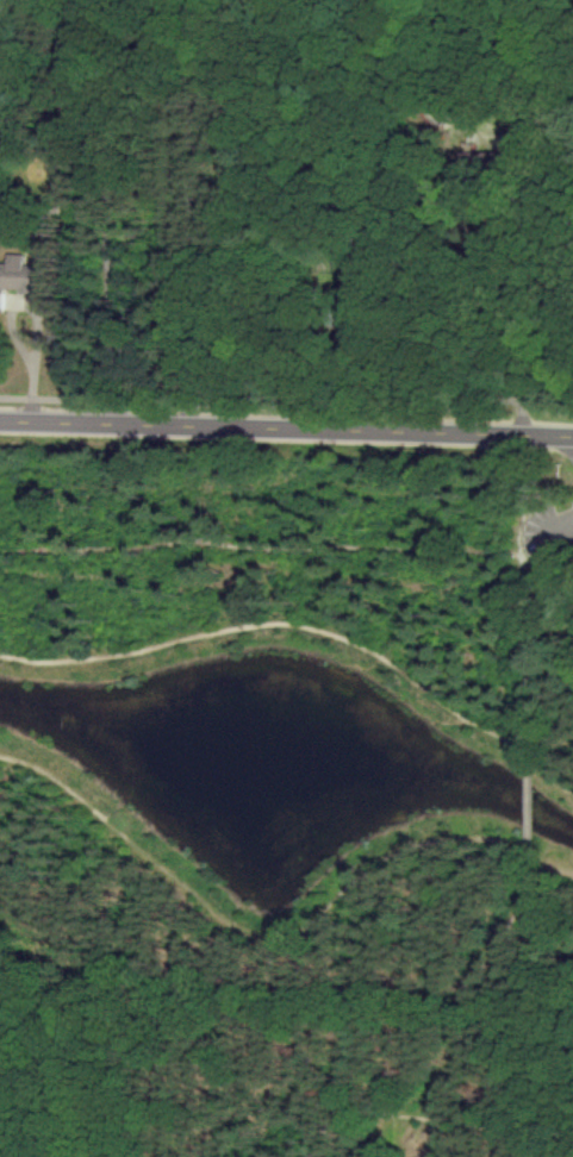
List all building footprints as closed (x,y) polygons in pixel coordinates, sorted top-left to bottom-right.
[(3,312),(4,291),(41,293),(42,265),(26,264),(27,254),(10,254),(9,263),(0,263),(0,311),(3,312)]
